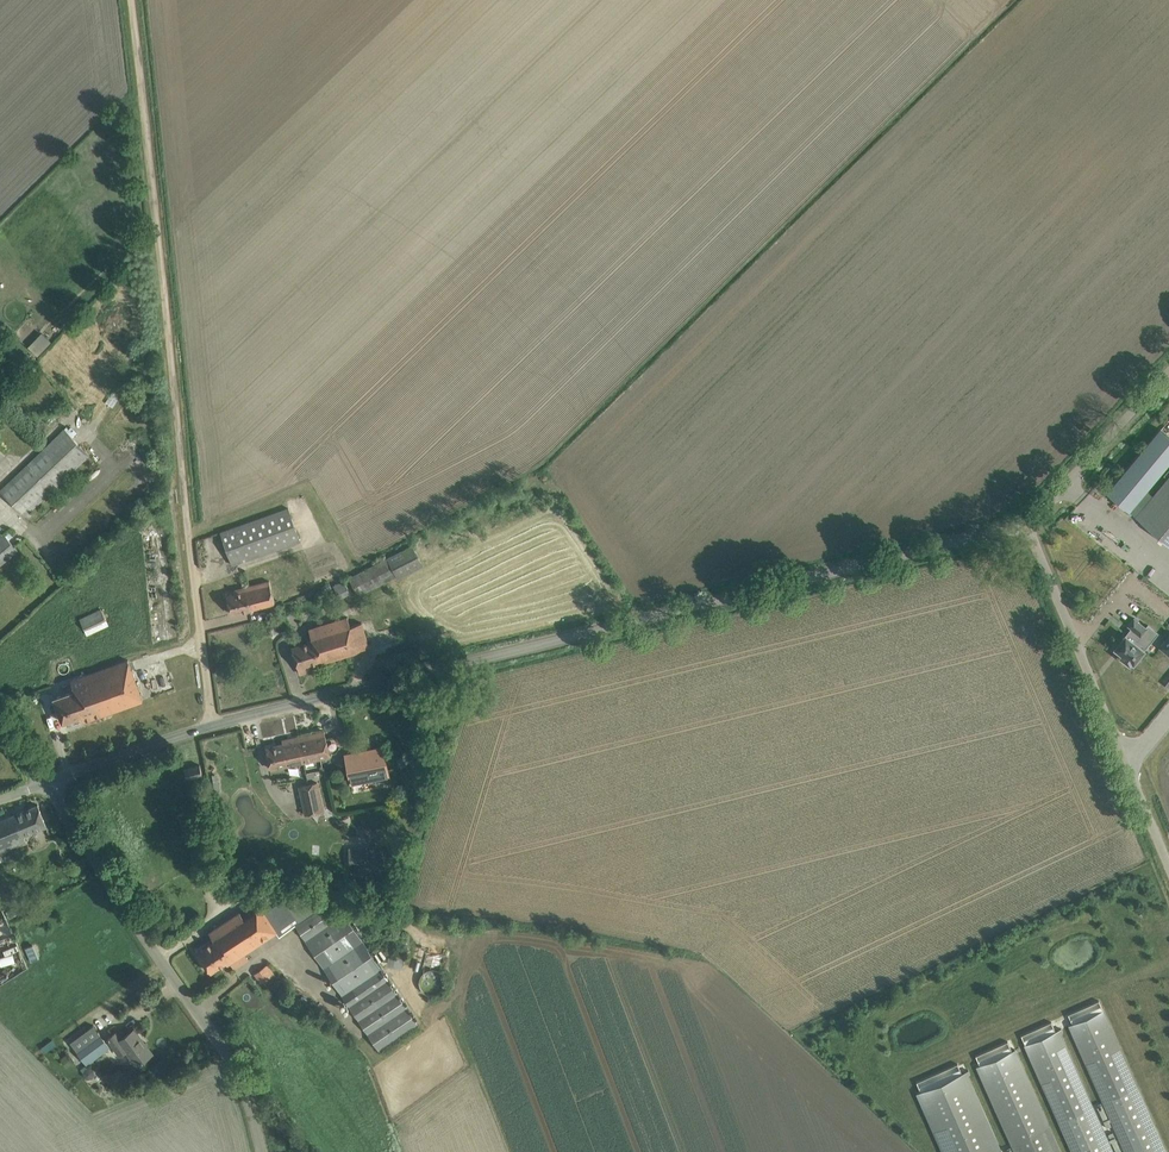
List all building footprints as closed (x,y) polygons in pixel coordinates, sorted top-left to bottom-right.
[(42,332),(28,347),(37,355),(51,341),(42,332)] [(116,386),(106,401),(113,406),(123,391),(116,386)] [(1168,463),(1168,435),(1161,428),(1107,492),(1129,511),(1168,463)] [(65,429),(56,437),(0,490),(25,516),(89,454),(65,429)] [(1136,517),(1146,524),(1168,544),(1168,478),(1154,496),(1147,490),(1138,502),(1145,507),(1136,517)] [(300,540),(288,508),(221,532),(232,564),(300,540)] [(0,536),(0,565),(18,550),(4,533),(0,536)] [(423,566),(417,555),(412,545),(349,577),(358,595),(399,574),(400,577),(423,566)] [(333,585),(340,599),(351,594),(343,579),(333,585)] [(269,581),(254,584),(242,587),(243,590),(227,594),(231,613),(275,603),(269,581)] [(85,629),(106,619),(101,609),(80,619),(85,629)] [(348,617),(309,629),(312,640),(301,643),(301,644),(292,647),(300,673),(309,670),(307,664),(318,661),(319,663),(370,648),(362,622),(350,626),(348,617)] [(1126,634),(1115,647),(1123,654),(1121,656),(1130,663),(1132,661),(1134,662),(1150,642),(1141,634),(1146,627),(1134,618),(1128,625),(1132,628),(1126,635),(1126,634)] [(1161,646),(1168,653),(1168,636),(1161,646)] [(54,697),(63,721),(81,715),(83,721),(143,700),(128,659),(71,680),(75,690),(54,697)] [(325,731),(298,737),(303,761),(330,755),(327,743),(325,731)] [(283,744),(266,747),(270,768),(303,761),(298,737),(282,740),(283,744)] [(384,750),(346,757),(351,783),(389,775),(384,750)] [(200,765),(185,768),(187,777),(202,773),(200,765)] [(318,781),(299,785),(305,814),(325,810),(318,781)] [(27,843),(23,835),(47,825),(38,804),(0,820),(0,854),(27,843)] [(381,846),(350,848),(352,876),(382,874),(381,867),(382,866),(381,846)] [(198,870),(201,884),(216,880),(213,866),(198,870)] [(215,940),(198,951),(211,972),(226,962),(227,964),(230,962),(243,954),(277,931),(280,935),(295,925),(379,1050),(418,1024),(344,913),(331,922),(321,908),(315,912),(299,922),(290,909),(283,899),(265,911),(262,907),(245,918),(240,911),(210,932),(215,940)] [(0,956),(2,965),(18,961),(15,952),(0,956)] [(261,983),(275,976),(269,965),(255,972),(261,983)] [(1069,1024),(1103,1101),(1126,1151),(1167,1151),(1137,1086),(1103,1009),(1073,1023),(1069,1024)] [(121,1038),(116,1032),(108,1038),(120,1054),(126,1049),(137,1063),(151,1053),(141,1038),(142,1038),(134,1028),(121,1038)] [(1026,1044),(1060,1120),(1074,1151),(1114,1151),(1093,1105),(1059,1029),(1056,1031),(1026,1044)] [(87,1064),(110,1047),(99,1032),(76,1048),(87,1064)] [(1015,1049),(977,1066),(1015,1151),(1061,1151),(1015,1049)] [(917,1093),(944,1151),(1003,1151),(966,1071),(917,1093)]
